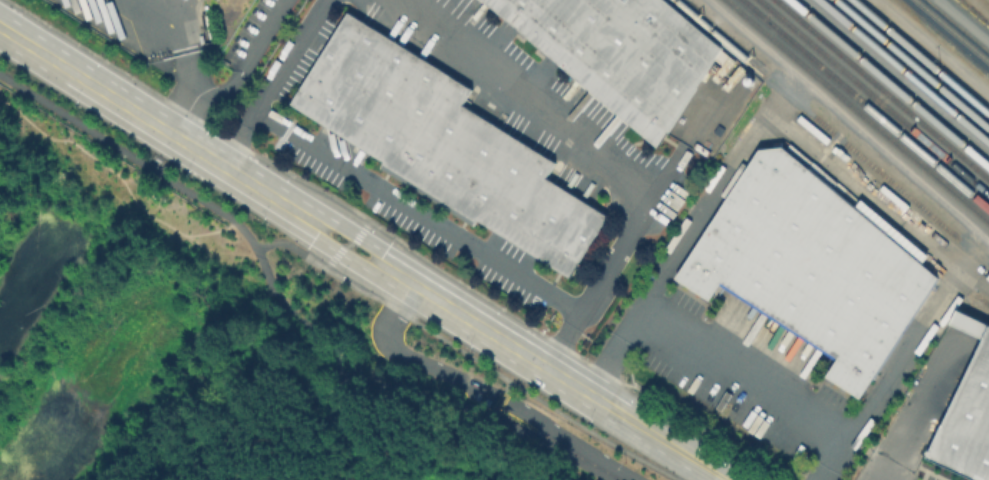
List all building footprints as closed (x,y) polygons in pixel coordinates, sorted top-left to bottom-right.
[(656,151),(723,52),(661,0),(478,0),(656,151)] [(288,105),(566,279),(603,219),(541,180),(550,164),(459,108),(466,93),(344,15),(288,105)] [(780,149),(757,151),(672,280),(706,301),(717,286),(835,359),(824,377),(856,400),(936,279),(780,149)] [(968,479),(988,479),(988,328),(985,326),(921,457),(968,479)]
